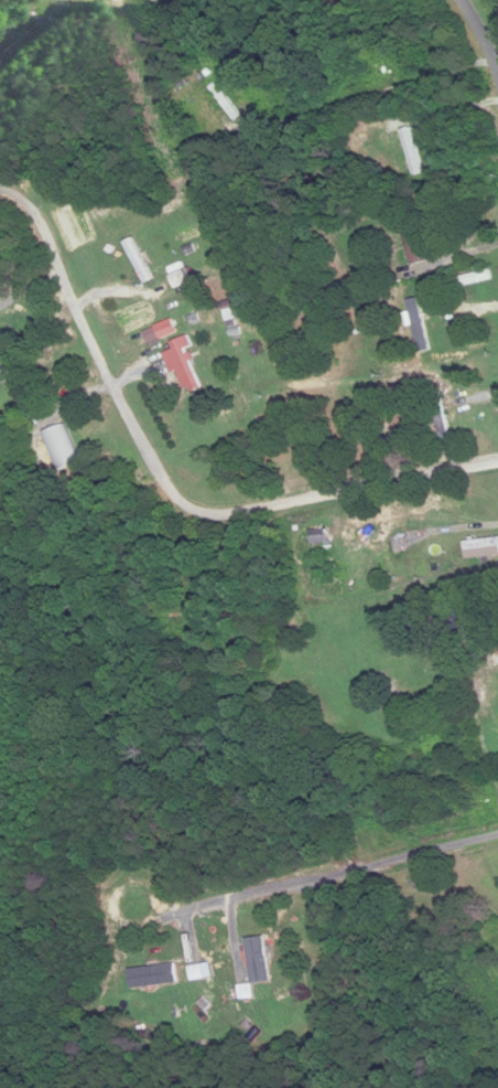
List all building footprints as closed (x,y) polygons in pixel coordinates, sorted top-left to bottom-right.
[(210,89),(232,120),(239,115),(216,84),(210,89)] [(401,229),(413,267),(430,261),(418,223),(401,229)] [(152,281),(133,239),(124,243),(143,285),(152,281)] [(187,284),(182,272),(170,278),(175,290),(187,284)] [(405,311),(416,355),(424,353),(413,309),(405,311)] [(172,344),(174,349),(165,354),(184,394),(201,385),(179,340),(172,344)] [(429,393),(441,439),(451,437),(439,391),(429,393)] [(43,434),(61,472),(82,462),(64,424),(43,434)] [(394,519),(380,519),(383,570),(396,569),(394,519)] [(311,544),(326,544),(326,531),(311,531),(311,544)] [(496,548),(495,539),(464,542),(465,552),(496,548)] [(442,603),(454,636),(472,630),(460,597),(442,603)] [(267,938),(247,940),(251,984),(271,982),(267,938)] [(130,970),(132,989),(178,984),(176,965),(130,970)] [(190,967),(191,981),(207,980),(206,966),(190,967)]
